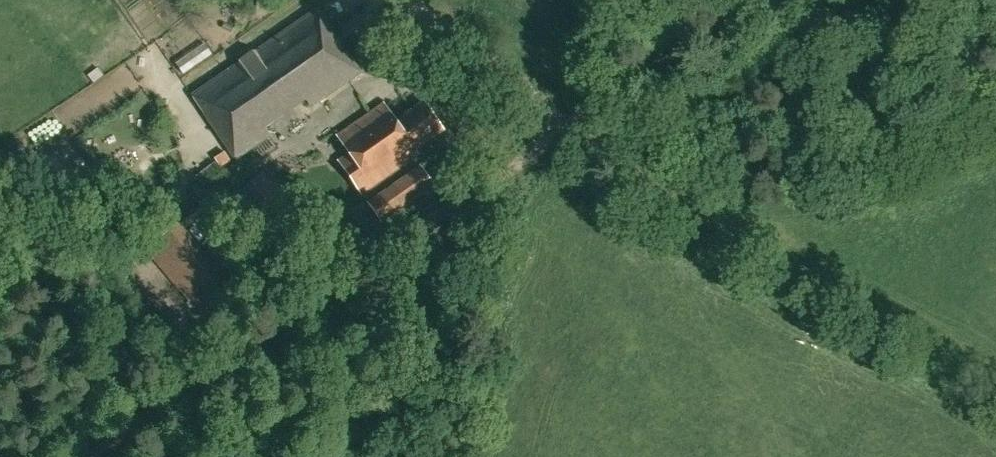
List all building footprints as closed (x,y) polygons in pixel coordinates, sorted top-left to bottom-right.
[(306,99),(311,106),(360,72),(316,8),(190,96),(234,159),(269,136),(263,128),(306,99)] [(361,193),(417,155),(413,149),(441,131),(421,102),(393,122),(382,106),(338,136),(350,153),(339,160),(361,193)] [(224,152),(214,158),(220,168),(230,161),(224,152)] [(419,166),(368,202),(382,222),(433,186),(419,166)] [(150,246),(202,308),(226,288),(174,226),(150,246)]
